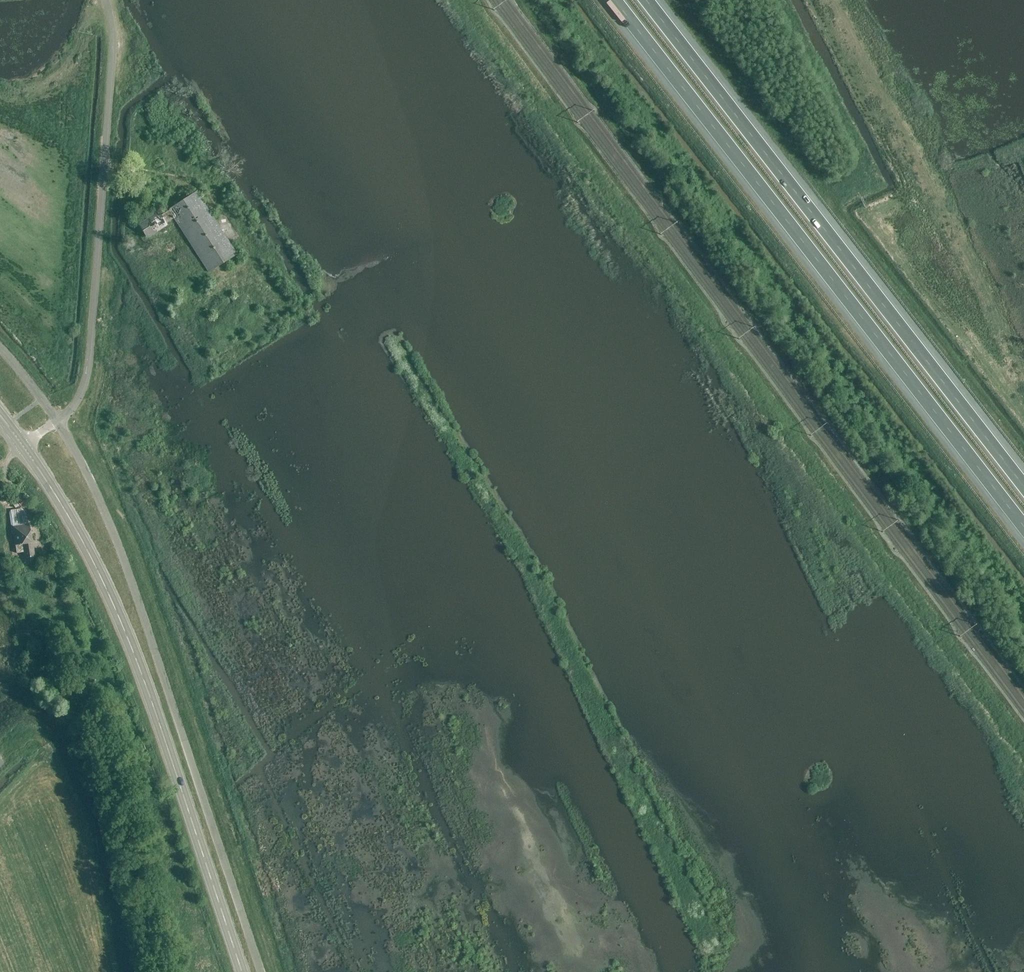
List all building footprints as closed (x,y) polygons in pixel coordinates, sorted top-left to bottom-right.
[(160,216),(158,213),(138,225),(147,238),(166,225),(165,224),(174,218),(208,272),(236,254),(197,192),(169,210),(160,216)] [(236,273),(243,284),(254,277),(247,266),(236,273)] [(211,274),(203,278),(208,289),(216,285),(211,274)] [(10,501),(14,508),(18,505),(5,487),(0,490),(0,491),(8,502),(10,501)] [(26,514),(21,509),(11,511),(9,513),(12,534),(13,533),(16,553),(24,552),(25,559),(34,557),(29,523),(27,523),(26,514)]
